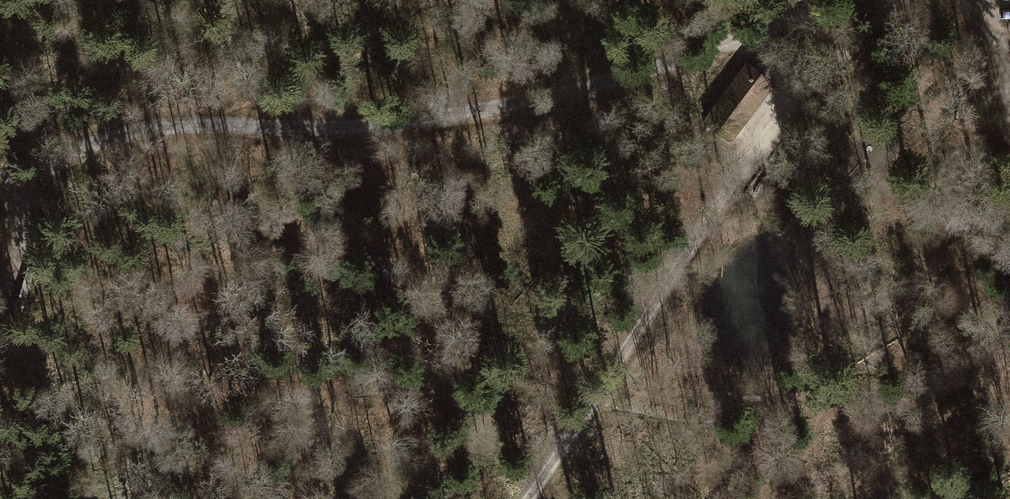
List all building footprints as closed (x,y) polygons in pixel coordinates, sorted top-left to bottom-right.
[(742,58),(710,114),(738,130),(763,88),(771,74),(742,58)]
